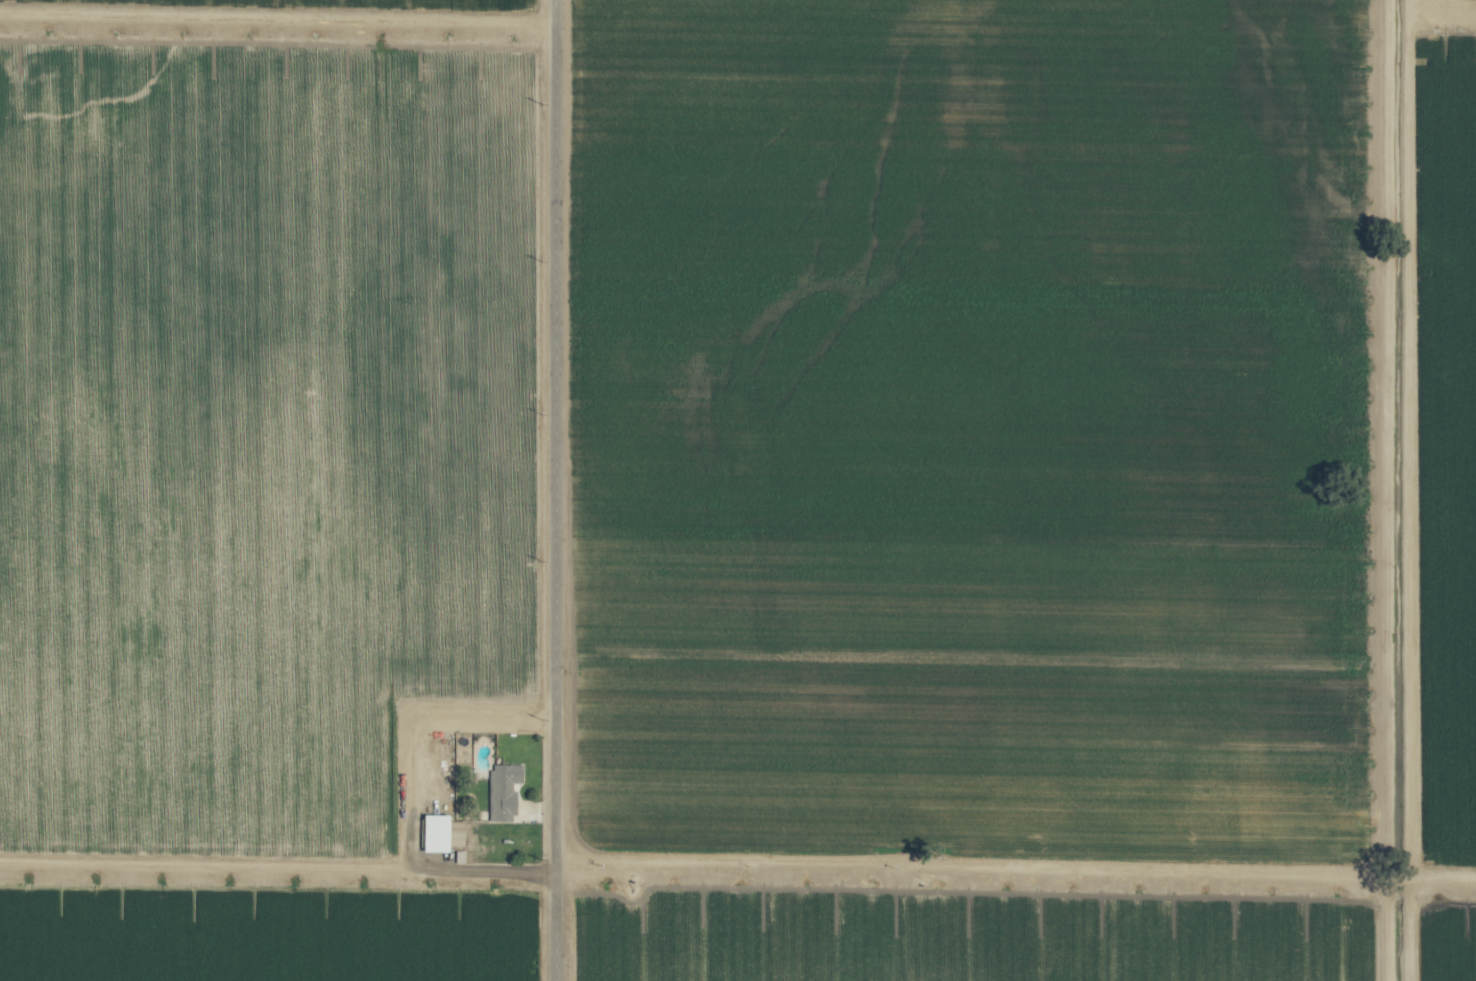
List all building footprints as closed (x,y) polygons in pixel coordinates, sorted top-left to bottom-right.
[(491,820),(518,821),(518,791),(514,790),(514,783),(525,783),(525,764),(492,764),(491,820)]
